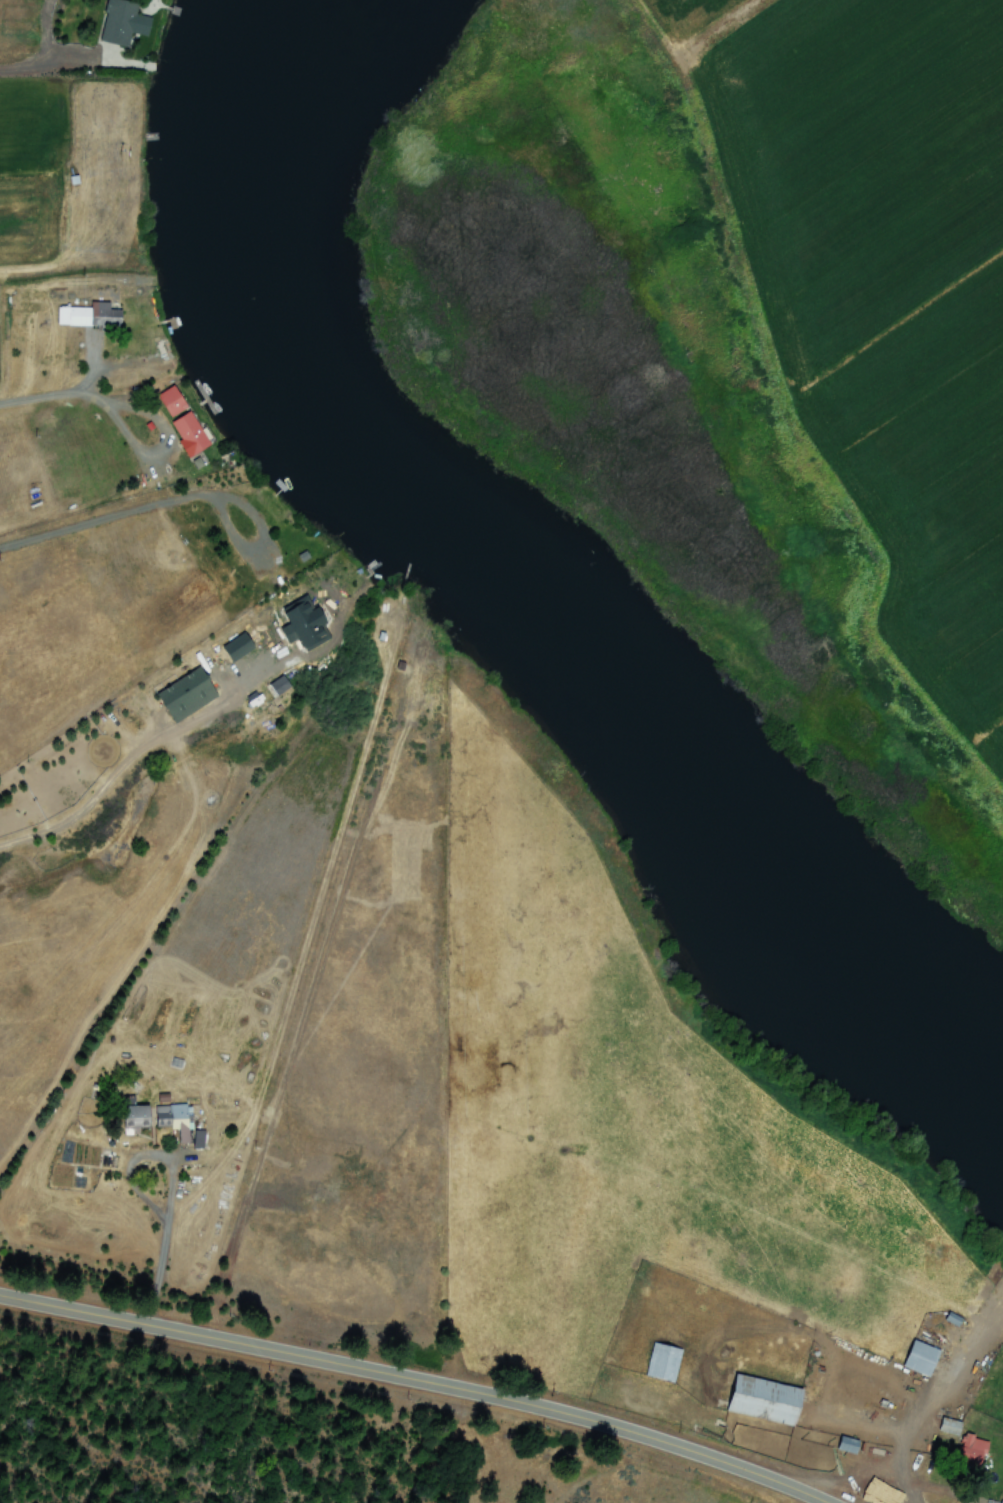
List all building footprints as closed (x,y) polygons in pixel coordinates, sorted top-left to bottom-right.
[(133,31),(150,35),(154,17),(138,13),(140,1),(133,0),(110,0),(102,40),(130,46),(133,31)] [(111,325),(111,304),(60,303),(59,324),(111,325)] [(174,416),(191,405),(176,384),(160,395),(174,416)] [(173,422),(183,438),(180,440),(191,457),(213,443),(192,410),(173,422)] [(235,661),(257,646),(247,631),(225,646),(235,661)] [(222,696),(206,666),(160,691),(176,721),(222,696)] [(293,688),(287,674),(266,684),(273,697),(293,688)] [(126,1134),(140,1134),(140,1127),(182,1127),(183,1144),(186,1144),(195,1140),(196,1148),(206,1147),(205,1129),(194,1130),(194,1138),(191,1139),(191,1130),(195,1129),(190,1116),(190,1103),(157,1105),(153,1104),(143,1105),(125,1112),(126,1134)] [(905,1367),(933,1376),(942,1348),(914,1339),(905,1367)] [(682,1346),(653,1341),(647,1375),(677,1380),(682,1346)] [(800,1425),(807,1387),(738,1374),(731,1412),(800,1425)] [(961,1435),(963,1421),(942,1417),(939,1431),(961,1435)] [(968,1433),(959,1457),(982,1466),(991,1441),(968,1433)] [(862,1440),(843,1435),(839,1448),(858,1454),(862,1440)]
